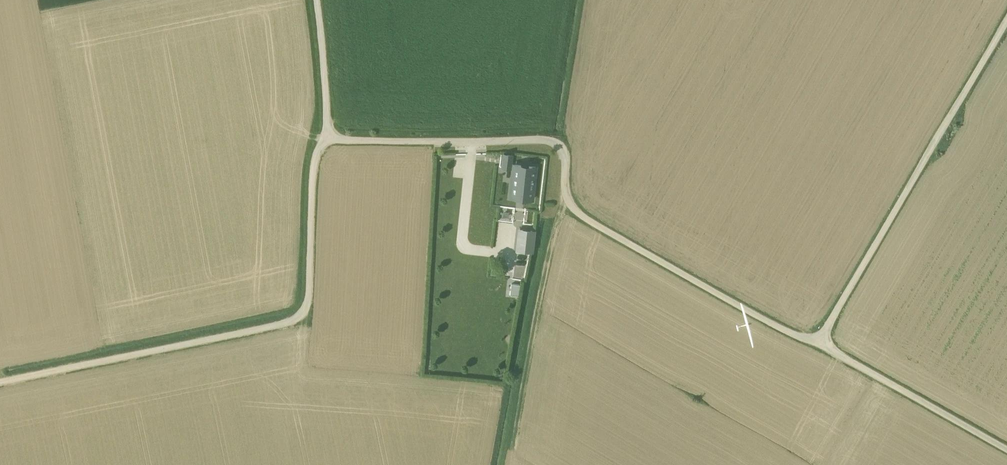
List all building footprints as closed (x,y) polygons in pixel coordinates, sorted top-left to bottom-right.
[(512,155),(505,154),(503,166),(510,167),(512,155)] [(535,164),(535,157),(514,154),(513,162),(535,164)] [(535,167),(515,165),(511,196),(511,197),(532,199),(531,199),(535,167)] [(500,218),(508,221),(512,213),(504,210),(500,218)] [(534,231),(520,230),(517,250),(532,252),(534,231)] [(508,277),(524,277),(524,266),(508,266),(508,277)] [(511,284),(512,295),(520,294),(520,283),(511,284)]
